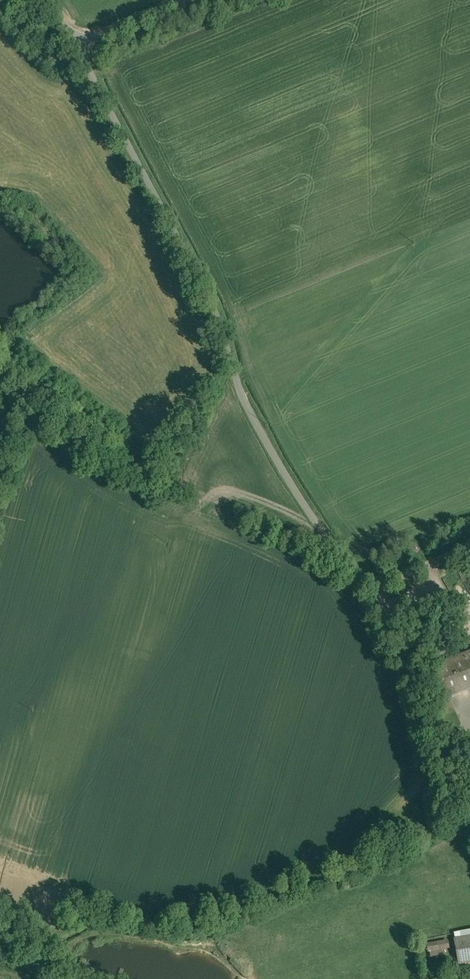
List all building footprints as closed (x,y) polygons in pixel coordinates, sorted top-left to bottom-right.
[(433,667),(445,699),(469,689),(469,653),(433,667)] [(454,940),(457,956),(454,957),(455,962),(458,961),(459,964),(469,962),(469,938),(454,940)] [(440,954),(440,949),(446,949),(446,940),(423,942),(423,952),(428,951),(429,955),(440,954)]
